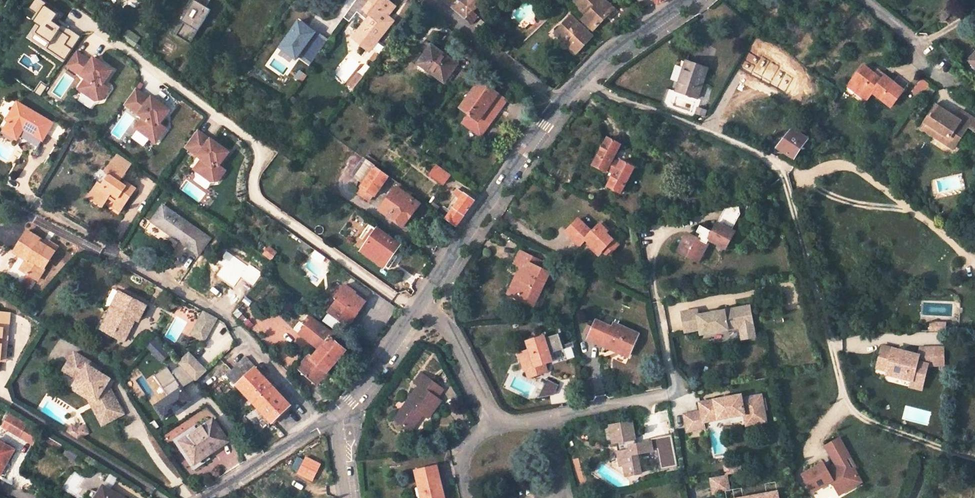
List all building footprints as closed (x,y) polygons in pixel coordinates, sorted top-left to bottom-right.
[(80,36),(58,21),(63,14),(41,0),(34,0),(24,15),(36,23),(27,37),(64,61),(80,36)] [(189,9),(181,21),(184,22),(176,34),(189,43),(217,0),(190,0),(186,7),(189,9)] [(387,18),(388,16),(395,8),(388,2),(389,0),(358,0),(355,4),(361,9),(363,10),(370,16),(360,30),(363,46),(371,52),(392,26),(388,23),(387,18)] [(463,16),(481,0),(444,0),(463,16)] [(584,10),(579,15),(590,25),(608,7),(601,0),(574,0),(584,10)] [(937,18),(942,22),(950,15),(945,11),(937,18)] [(568,12),(551,29),(572,49),(589,31),(568,12)] [(392,26),(396,22),(388,16),(387,18),(388,23),(392,26)] [(363,46),(360,30),(353,38),(363,46)] [(458,64),(433,43),(419,60),(444,80),(458,64)] [(104,82),(112,72),(93,59),(90,63),(76,54),(66,68),(84,81),(88,84),(81,94),(94,103),(101,102),(109,91),(102,86),(99,84),(101,80),(104,82)] [(674,82),(671,89),(692,97),(703,67),(682,59),(679,67),(672,64),(666,78),(674,82)] [(881,81),(875,77),(865,69),(853,83),(860,89),(856,94),(867,103),(873,95),(891,110),(905,93),(884,77),(881,81)] [(875,77),(881,81),(884,77),(879,73),(875,77)] [(355,90),(361,82),(356,79),(350,86),(355,90)] [(88,84),(84,81),(77,91),(81,94),(88,84)] [(480,136),(500,108),(492,103),(498,94),(480,81),(461,109),(468,114),(462,123),(480,136)] [(853,83),(848,89),(856,94),(860,89),(853,83)] [(931,90),(924,84),(914,96),(922,102),(931,90)] [(159,125),(169,112),(150,98),(149,100),(135,90),(123,105),(141,119),(134,129),(151,142),(159,131),(153,126),(155,123),(159,125)] [(506,100),(498,94),(492,103),(500,108),(506,100)] [(48,126),(14,105),(3,122),(5,124),(0,133),(0,135),(13,143),(19,133),(37,144),(48,126)] [(703,118),(706,113),(696,110),(695,115),(703,118)] [(939,110),(925,132),(950,148),(954,142),(959,145),(969,130),(974,134),(974,123),(964,116),(960,123),(939,110)] [(159,131),(151,142),(154,145),(165,130),(159,125),(155,123),(153,126),(159,131)] [(806,150),(812,142),(793,130),(780,150),(791,157),(799,145),(806,150)] [(227,155),(209,140),(208,141),(197,131),(183,147),(199,160),(203,164),(195,174),(208,184),(214,184),(220,176),(219,170),(213,165),(216,162),(219,164),(227,155)] [(959,145),(954,142),(950,148),(955,151),(959,145)] [(630,175),(617,170),(616,172),(608,168),(615,152),(603,147),(592,174),(603,179),(602,181),(611,185),(609,188),(606,195),(619,201),(622,194),(630,175)] [(128,163),(113,153),(107,163),(101,174),(104,176),(98,186),(94,183),(87,195),(102,204),(106,199),(120,208),(133,188),(125,183),(123,185),(116,181),(128,163)] [(195,174),(203,164),(199,160),(191,170),(195,174)] [(365,183),(376,168),(365,160),(354,175),(365,183)] [(444,184),(451,175),(437,165),(431,175),(444,184)] [(369,199),(372,194),(375,196),(388,177),(376,168),(365,183),(358,192),(369,199)] [(549,193),(553,185),(541,179),(537,187),(549,193)] [(402,226),(418,204),(396,188),(380,210),(402,226)] [(467,213),(475,202),(459,190),(455,195),(457,198),(452,205),(456,208),(455,209),(450,209),(448,211),(451,214),(447,220),(457,227),(467,213)] [(102,204),(87,195),(84,200),(99,209),(102,204)] [(117,213),(120,208),(106,199),(102,204),(117,213)] [(429,207),(437,213),(440,209),(432,203),(429,207)] [(205,238),(193,229),(159,204),(147,221),(181,246),(194,255),(205,238)] [(681,254),(701,262),(711,239),(729,246),(736,229),(733,227),(741,215),(736,210),(724,207),(713,230),(701,225),(698,232),(703,234),(700,239),(696,237),(689,234),(681,254)] [(589,251),(597,257),(602,252),(608,256),(616,247),(602,236),(605,232),(597,225),(589,235),(574,223),(563,236),(578,248),(583,242),(591,249),(589,251)] [(399,246),(373,228),(364,241),(367,244),(363,251),(384,266),(399,246)] [(21,271),(37,281),(44,269),(58,248),(49,242),(46,246),(40,242),(41,240),(41,239),(28,231),(15,252),(27,261),(21,271)] [(275,255),(268,249),(264,256),(271,260),(275,255)] [(517,303),(527,308),(531,300),(536,302),(550,276),(548,276),(542,272),(540,272),(544,265),(520,253),(512,268),(523,274),(519,282),(515,280),(508,293),(519,298),(517,303)] [(551,270),(544,267),(542,272),(548,276),(551,270)] [(357,293),(346,285),(337,298),(339,301),(331,313),(348,326),(366,302),(355,295),(357,293)] [(519,298),(508,293),(506,297),(517,303),(519,298)] [(115,334),(113,339),(124,344),(135,322),(139,323),(147,308),(120,295),(111,313),(115,315),(107,330),(115,334)] [(531,300),(527,308),(532,310),(536,302),(531,300)] [(696,311),(681,314),(685,334),(700,331),(700,336),(740,329),(742,340),(755,338),(750,312),(737,314),(736,310),(697,317),(696,311)] [(3,337),(4,329),(9,330),(11,313),(0,312),(0,337),(3,337)] [(111,313),(102,329),(100,332),(113,339),(115,334),(107,330),(115,315),(111,313)] [(215,320),(202,313),(189,336),(202,343),(215,320)] [(303,332),(320,349),(313,356),(310,353),(297,367),(315,384),(347,351),(331,337),(336,332),(312,315),(308,319),(312,323),(303,332)] [(626,359),(636,337),(611,326),(609,330),(593,323),(585,341),(604,350),(606,346),(614,350),(613,353),(626,359)] [(0,361),(6,361),(9,330),(4,329),(3,337),(0,337),(0,340),(2,340),(0,361)] [(539,338),(524,344),(526,351),(515,354),(524,380),(544,372),(542,366),(548,364),(546,356),(559,351),(554,336),(540,341),(539,338)] [(155,339),(147,346),(160,362),(168,356),(155,339)] [(899,354),(883,350),(878,371),(889,374),(888,377),(914,384),(915,380),(925,383),(929,369),(946,369),(946,351),(921,351),(919,359),(905,356),(905,358),(899,356),(899,354)] [(361,352),(356,359),(366,366),(370,360),(361,352)] [(193,382),(204,372),(186,353),(176,364),(193,382)] [(78,380),(75,384),(90,393),(100,412),(107,408),(110,415),(119,411),(120,407),(110,388),(106,385),(110,379),(99,372),(101,370),(74,354),(63,371),(78,380)] [(290,407),(256,371),(257,370),(246,359),(226,378),(236,389),(237,388),(271,424),(277,419),(290,407)] [(163,420),(191,401),(168,367),(147,381),(151,386),(155,383),(160,391),(148,399),(163,420)] [(417,417),(415,416),(419,412),(425,416),(437,400),(433,398),(439,389),(416,374),(410,383),(415,386),(392,420),(408,431),(417,417)] [(541,394),(554,398),(557,383),(544,380),(541,394)] [(923,393),(925,383),(915,380),(914,384),(912,390),(923,393)] [(75,384),(72,389),(86,398),(100,425),(123,413),(120,407),(119,411),(110,415),(107,408),(100,412),(90,393),(75,384)] [(686,434),(704,430),(703,424),(744,417),(746,428),(766,424),(761,397),(741,401),(741,397),(699,405),(700,413),(683,416),(686,434)] [(25,424),(8,414),(0,426),(17,436),(25,424)] [(206,455),(226,442),(212,421),(180,442),(194,463),(189,467),(192,471),(209,460),(206,455)] [(608,428),(612,446),(615,445),(619,467),(623,467),(625,477),(639,475),(636,455),(650,453),(651,460),(659,458),(657,442),(633,446),(630,424),(608,428)] [(76,437),(86,432),(82,425),(76,428),(70,425),(66,431),(76,437)] [(189,467),(194,463),(180,442),(195,432),(192,427),(172,441),(189,467)] [(850,457),(840,438),(826,445),(837,466),(833,468),(834,470),(830,473),(825,464),(804,476),(813,493),(833,482),(840,496),(862,483),(860,479),(857,472),(856,473),(854,468),(847,472),(841,462),(850,457)] [(14,451),(0,443),(0,471),(4,463),(6,464),(14,451)] [(297,456),(290,469),(296,472),(303,459),(297,456)] [(856,467),(850,457),(841,462),(847,472),(854,468),(856,467)] [(315,473),(319,465),(306,458),(302,466),(315,473)] [(741,475),(739,466),(724,469),(726,478),(741,475)] [(416,473),(422,497),(443,497),(436,468),(416,473)] [(728,494),(725,478),(709,481),(712,496),(728,494)] [(102,487),(98,493),(92,490),(87,497),(120,497),(102,487)]
